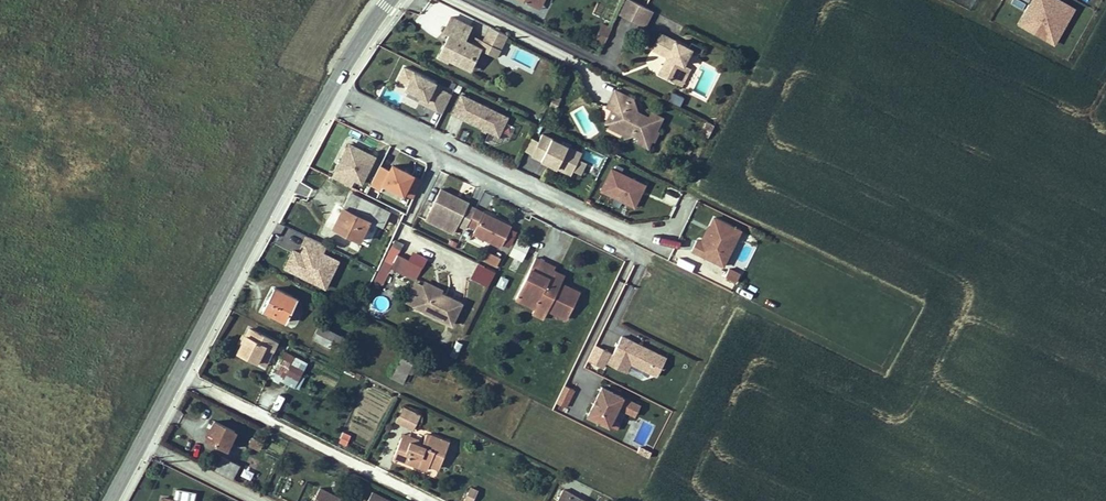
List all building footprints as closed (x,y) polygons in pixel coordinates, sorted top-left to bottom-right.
[(534,7),(539,9),(544,0),(537,0),(534,7)] [(651,10),(631,0),(626,0),(619,14),(643,26),(651,10)] [(1016,23),(1054,44),(1075,6),(1064,0),(1029,0),(1016,23)] [(449,38),(447,43),(444,42),(439,51),(449,55),(447,59),(466,68),(471,57),(473,58),(479,47),(462,39),(469,26),(450,17),(442,31),(450,35),(449,38)] [(489,26),(479,47),(495,55),(505,34),(489,26)] [(604,27),(597,39),(604,43),(611,30),(604,27)] [(666,57),(657,75),(674,83),(691,49),(659,34),(651,50),(659,54),(661,49),(668,52),(666,57)] [(659,54),(666,57),(668,52),(661,49),(659,54)] [(439,51),(437,57),(446,61),(447,59),(449,55),(439,51)] [(442,114),(451,96),(433,87),(435,83),(404,68),(397,82),(409,89),(408,92),(422,98),(420,103),(442,114)] [(631,100),(614,91),(605,108),(610,110),(615,112),(611,122),(618,126),(621,134),(623,137),(632,134),(637,137),(635,141),(647,147),(650,140),(652,141),(657,131),(655,130),(661,117),(650,112),(647,117),(646,119),(640,117),(641,114),(636,112),(631,100)] [(681,105),(684,96),(672,91),(669,100),(681,105)] [(504,117),(460,95),(451,113),(495,135),(504,117)] [(560,101),(553,98),(549,107),(555,110),(560,101)] [(582,132),(591,129),(582,109),(574,112),(582,132)] [(611,122),(615,112),(610,110),(604,123),(606,127),(612,130),(621,134),(618,126),(611,122)] [(581,156),(542,137),(532,158),(570,177),(581,156)] [(349,144),(333,177),(352,186),(355,179),(363,182),(368,172),(372,163),(376,156),(349,144)] [(379,166),(372,163),(368,172),(374,176),(379,166)] [(646,188),(612,171),(602,192),(636,209),(646,188)] [(384,183),(381,189),(398,198),(401,192),(384,183)] [(467,225),(474,211),(467,207),(468,205),(440,191),(429,212),(464,230),(467,225)] [(349,197),(374,210),(376,205),(351,193),(349,197)] [(359,240),(369,220),(374,210),(349,197),(343,207),(333,227),(359,240)] [(386,215),(388,211),(376,205),(374,210),(386,215)] [(511,228),(476,209),(467,225),(475,229),(473,234),(500,248),(511,228)] [(374,210),(369,220),(381,226),(386,215),(374,210)] [(740,233),(714,220),(709,230),(707,229),(700,243),(696,241),(691,253),(722,268),(740,233)] [(325,250),(327,245),(306,235),(299,249),(293,247),(284,268),(327,288),(341,258),(325,250)] [(423,264),(398,254),(404,241),(392,237),(374,281),(383,285),(390,268),(417,279),(423,264)] [(498,267),(503,257),(488,249),(483,259),(498,267)] [(534,259),(528,270),(559,286),(562,280),(552,275),(555,270),(534,259)] [(478,262),(471,277),(489,286),(496,270),(478,262)] [(559,286),(528,270),(513,300),(533,310),(535,306),(547,312),(564,321),(578,295),(559,286)] [(739,276),(729,271),(725,279),(735,284),(739,276)] [(423,280),(422,283),(439,292),(441,289),(423,280)] [(422,283),(411,304),(450,323),(460,302),(422,283)] [(297,299),(274,287),(262,310),(286,322),(297,299)] [(547,312),(535,306),(533,310),(531,313),(544,319),(547,312)] [(344,338),(319,326),(314,338),(338,350),(344,338)] [(266,344),(270,346),(273,340),(249,328),(237,352),(257,362),(262,353),(266,344)] [(659,376),(668,354),(622,334),(614,351),(595,343),(588,361),(604,368),(607,363),(630,373),(634,365),(659,376)] [(452,355),(459,357),(462,340),(454,339),(452,355)] [(270,346),(266,344),(262,353),(268,356),(270,346)] [(391,377),(402,382),(416,355),(405,349),(391,377)] [(274,376),(285,382),(297,358),(286,352),(274,376)] [(419,357),(416,355),(402,382),(406,384),(419,357)] [(304,361),(297,358),(285,382),(292,385),(304,361)] [(442,378),(423,369),(419,375),(439,384),(442,378)] [(565,383),(556,401),(567,407),(576,389),(565,383)] [(602,383),(587,415),(617,428),(624,411),(636,417),(642,402),(602,383)] [(413,430),(422,414),(403,404),(395,421),(413,430)] [(217,422),(213,430),(211,429),(206,438),(226,449),(235,431),(217,422)] [(343,430),(338,443),(346,446),(351,434),(343,430)] [(258,440),(253,437),(249,444),(258,449),(266,436),(261,434),(258,440)] [(422,445),(401,438),(394,457),(427,469),(429,464),(439,468),(448,442),(426,434),(423,441),(422,445)] [(401,438),(422,445),(423,441),(402,434),(401,438)] [(214,470),(232,479),(238,465),(222,457),(214,470)] [(463,499),(467,500),(471,500),(476,490),(469,486),(463,499)] [(319,488),(313,500),(345,500),(319,488)] [(561,488),(555,500),(587,500),(561,488)] [(372,493),(368,500),(389,500),(372,493)]
